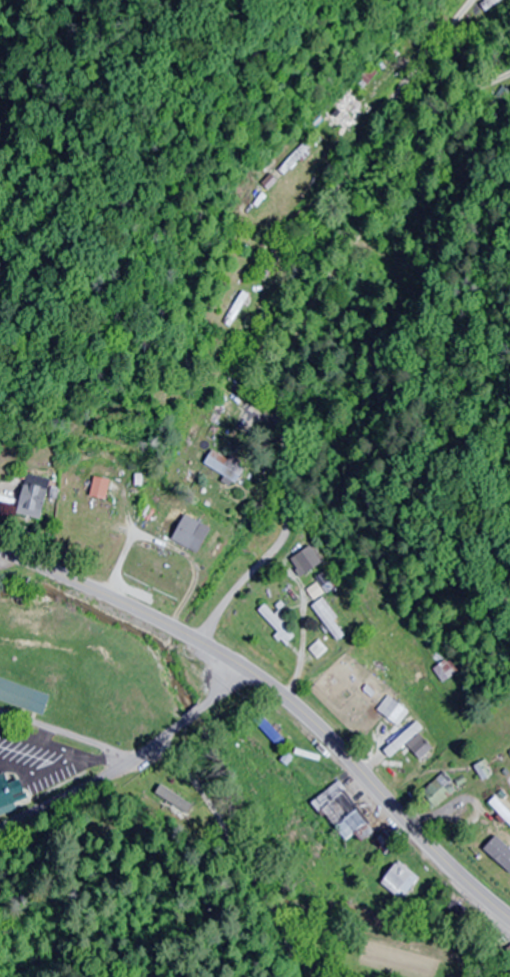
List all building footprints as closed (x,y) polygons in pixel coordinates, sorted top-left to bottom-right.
[(507,0),(484,0),(480,2),(485,11),(507,0)] [(355,85),(362,91),(376,72),(368,67),(355,85)] [(331,122),(338,128),(361,104),(354,97),(331,122)] [(250,296),(241,291),(225,325),(233,329),(250,296)] [(238,482),(245,467),(210,452),(204,467),(238,482)] [(25,474),(17,515),(41,520),(49,479),(25,474)] [(105,501),(109,481),(94,477),(89,497),(105,501)] [(169,539),(197,554),(211,530),(183,514),(169,539)] [(290,560),(302,577),(322,563),(311,546),(290,560)] [(315,600),(323,595),(317,584),(308,589),(315,600)] [(312,606),(336,642),(346,636),(322,599),(312,606)] [(295,637),(265,606),(258,612),(288,643),(295,637)] [(328,651),(320,641),(310,650),(318,659),(328,651)] [(433,670),(443,684),(460,673),(450,659),(433,670)] [(0,679),(0,702),(43,717),(50,696),(0,679)] [(378,711),(397,726),(408,712),(389,697),(378,711)] [(424,762),(422,760),(433,748),(418,733),(392,760),(409,778),(424,762)] [(423,795),(439,808),(451,793),(447,790),(454,781),(443,772),(423,795)] [(6,776),(0,777),(0,811),(16,806),(13,797),(24,793),(20,781),(9,785),(6,776)] [(315,803),(346,841),(355,834),(361,842),(374,832),(336,785),(315,803)] [(495,798),(488,807),(509,824),(509,810),(495,798)] [(398,843),(385,831),(375,842),(388,854),(398,843)] [(381,881),(401,900),(420,879),(399,860),(381,881)]
